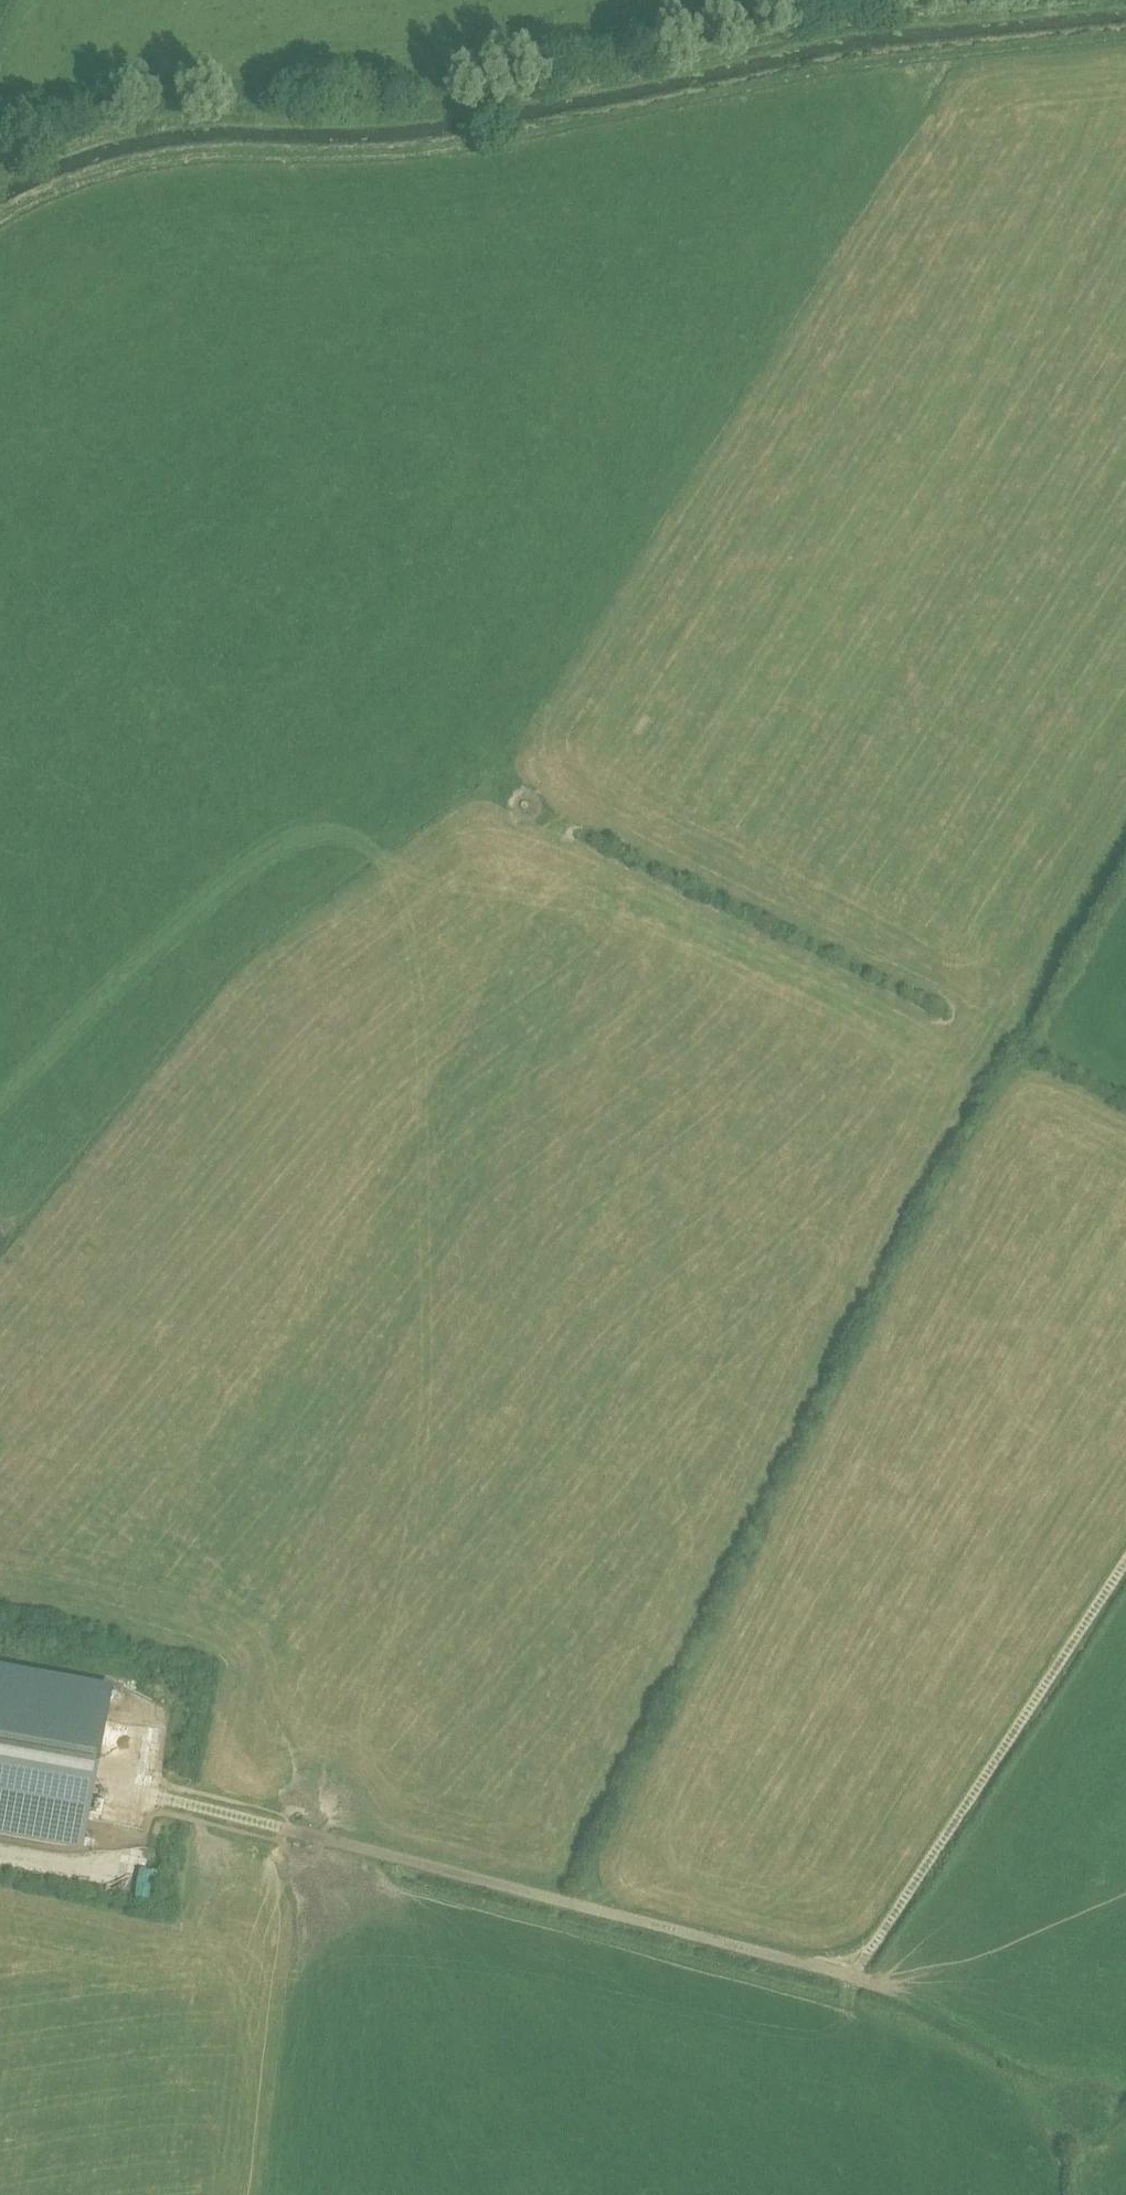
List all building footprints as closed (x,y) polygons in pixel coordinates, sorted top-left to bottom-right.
[(82,1844),(111,1689),(0,1669),(0,1829),(82,1844)]
